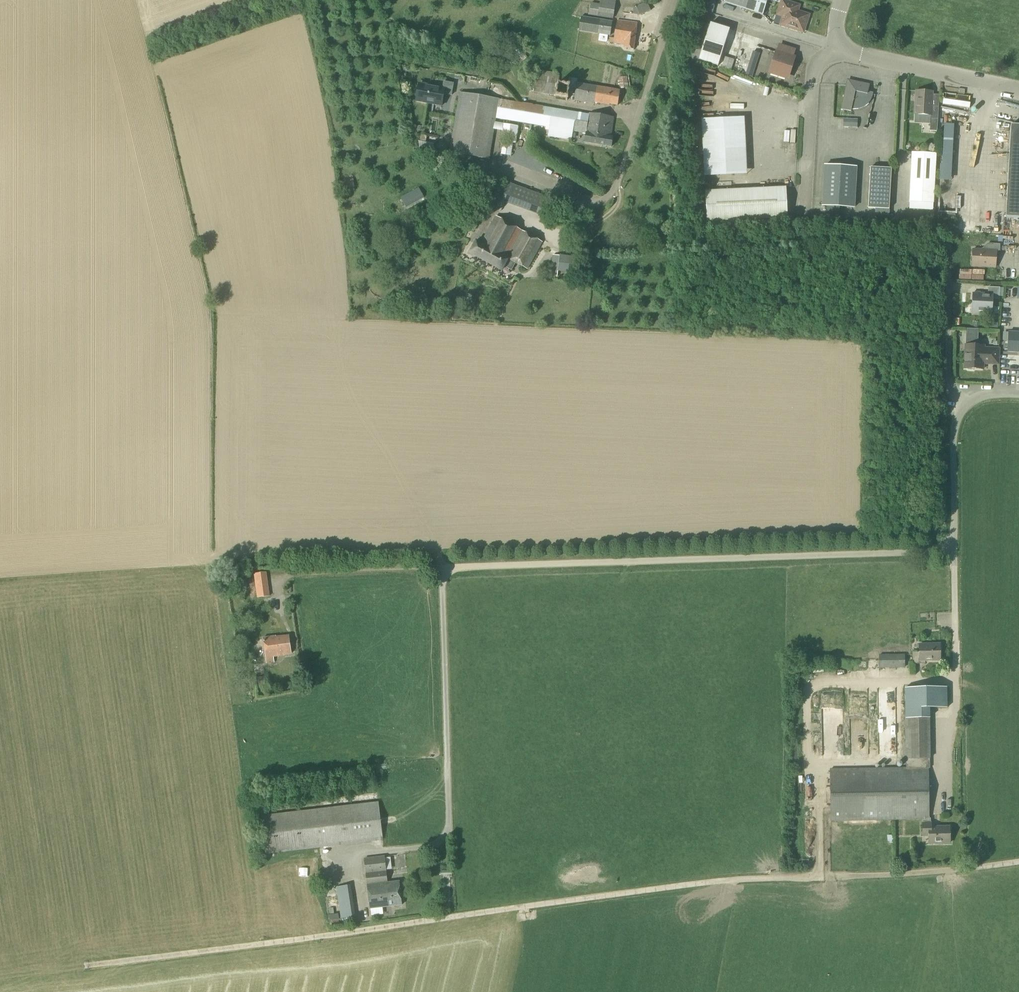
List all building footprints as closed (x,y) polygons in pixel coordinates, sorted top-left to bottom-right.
[(615,0),(599,0),(599,4),(590,3),(588,16),(613,19),(615,0)] [(768,0),(726,0),(725,4),(764,15),(768,0)] [(804,32),(809,15),(795,10),(797,5),(782,0),(778,15),(784,16),(781,25),(804,32)] [(650,11),(647,3),(637,6),(633,6),(632,14),(639,15),(650,11)] [(610,36),(612,21),(581,16),(578,31),(599,34),(598,41),(607,43),(608,36),(610,36)] [(633,49),(637,24),(617,21),(615,37),(610,36),(609,42),(625,44),(625,48),(633,49)] [(718,66),(730,30),(711,24),(699,60),(718,66)] [(590,55),(591,43),(583,42),(581,54),(590,55)] [(777,53),(771,72),(786,77),(787,77),(786,77),(792,58),(793,58),(792,58),(792,57),(792,58),(777,53)] [(614,64),(616,57),(603,54),(602,61),(614,64)] [(644,73),(646,67),(635,65),(633,70),(644,73)] [(617,105),(619,90),(577,83),(577,79),(559,76),(560,74),(536,70),(532,92),(567,98),(568,93),(575,95),(574,100),(594,104),(594,103),(609,105),(609,104),(617,105)] [(452,96),(454,83),(443,81),(442,87),(418,83),(415,102),(442,107),(444,94),(452,96)] [(857,107),(860,106),(862,105),(865,103),(867,100),(868,98),(869,95),(866,94),(868,84),(854,81),(847,86),(841,109),(850,111),(850,107),(854,107),(857,107)] [(938,120),(938,107),(932,107),(933,92),(916,91),(916,95),(915,95),(915,101),(916,102),(915,115),(930,116),(929,131),(937,131),(938,120)] [(500,120),(503,101),(498,100),(459,93),(450,152),(489,159),(495,119),(500,120)] [(572,132),(575,112),(503,101),(500,120),(545,127),(545,130),(549,130),(548,137),(572,140),(573,132),(572,132)] [(950,136),(955,136),(955,107),(945,107),(945,150),(950,150),(950,136)] [(572,132),(573,132),(585,133),(589,114),(575,112),(572,132)] [(747,170),(745,113),(702,114),(704,171),(747,170)] [(611,147),(614,139),(610,138),(613,118),(590,114),(585,142),(611,147)] [(516,144),(519,127),(503,124),(500,141),(516,144)] [(1010,125),(1005,217),(1018,218),(1018,126),(1010,125)] [(957,150),(975,151),(975,143),(957,142),(957,150)] [(933,203),(936,153),(912,152),(909,202),(933,203)] [(533,170),(570,186),(574,176),(538,160),(533,170)] [(889,210),(892,169),(871,168),(869,208),(889,210)] [(344,192),(352,192),(352,191),(354,191),(353,179),(343,180),(344,192)] [(539,216),(546,196),(508,183),(501,202),(539,216)] [(406,208),(424,198),(418,188),(400,198),(406,208)] [(707,222),(788,218),(786,188),(706,192),(707,222)] [(946,212),(955,212),(956,200),(946,199),(946,212)] [(920,219),(933,219),(934,211),(921,210),(920,219)] [(528,269),(542,243),(496,217),(481,244),(477,241),(470,253),(502,271),(504,267),(511,271),(516,263),(528,269)] [(968,222),(968,237),(977,237),(977,222),(968,222)] [(1001,251),(1002,244),(989,243),(989,250),(974,249),(973,265),(996,267),(998,251),(1001,251)] [(576,275),(578,258),(560,255),(557,272),(576,275)] [(1000,299),(1001,287),(989,286),(989,293),(973,292),(972,312),(992,314),(993,298),(1000,299)] [(1003,331),(1003,340),(1008,340),(1007,351),(1018,352),(1018,332),(1003,331)] [(983,369),(983,361),(984,345),(965,344),(964,368),(966,368),(968,370),(973,370),(975,369),(983,369)] [(257,598),(269,596),(266,572),(254,574),(257,598)] [(276,638),(275,637),(263,638),(266,663),(274,662),(273,657),(283,656),(283,655),(291,654),(287,637),(276,638)] [(920,661),(940,661),(940,644),(920,644),(920,661)] [(879,668),(905,668),(905,654),(879,655),(879,668)] [(259,688),(266,687),(265,677),(257,678),(259,688)] [(905,687),(906,718),(927,718),(927,708),(945,708),(944,687),(905,687)] [(924,823),(931,823),(930,818),(929,818),(929,817),(928,758),(906,759),(906,769),(831,770),(831,821),(924,819),(924,823)] [(272,858),(271,853),(382,840),(378,803),(261,816),(265,854),(266,854),(267,859),(272,858)] [(931,823),(924,823),(923,823),(923,835),(929,835),(929,843),(950,843),(950,827),(931,827),(931,823)] [(387,883),(384,857),(364,859),(367,885),(369,908),(400,905),(398,882),(387,883)]
